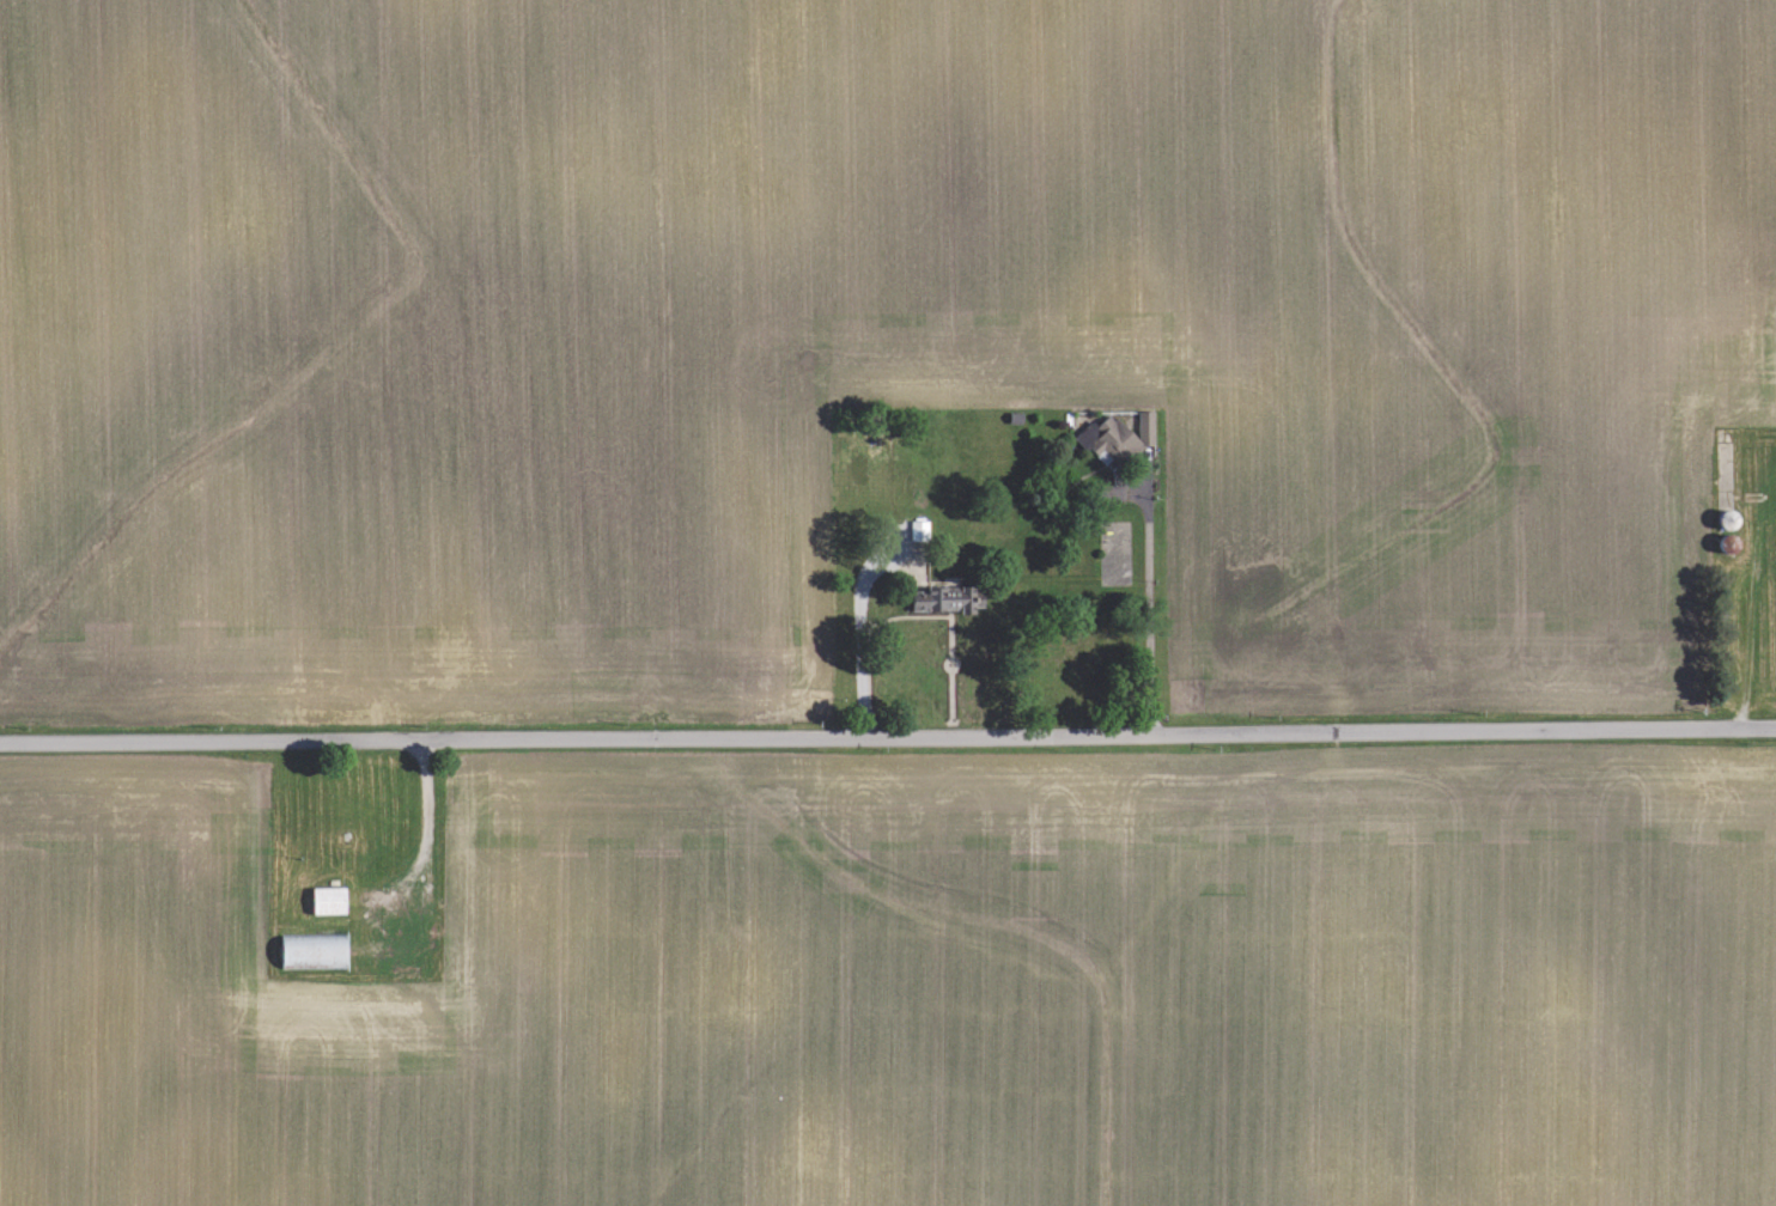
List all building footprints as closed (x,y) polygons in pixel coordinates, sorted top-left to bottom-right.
[(353,913),(352,887),(320,888),(320,914),(353,913)]
